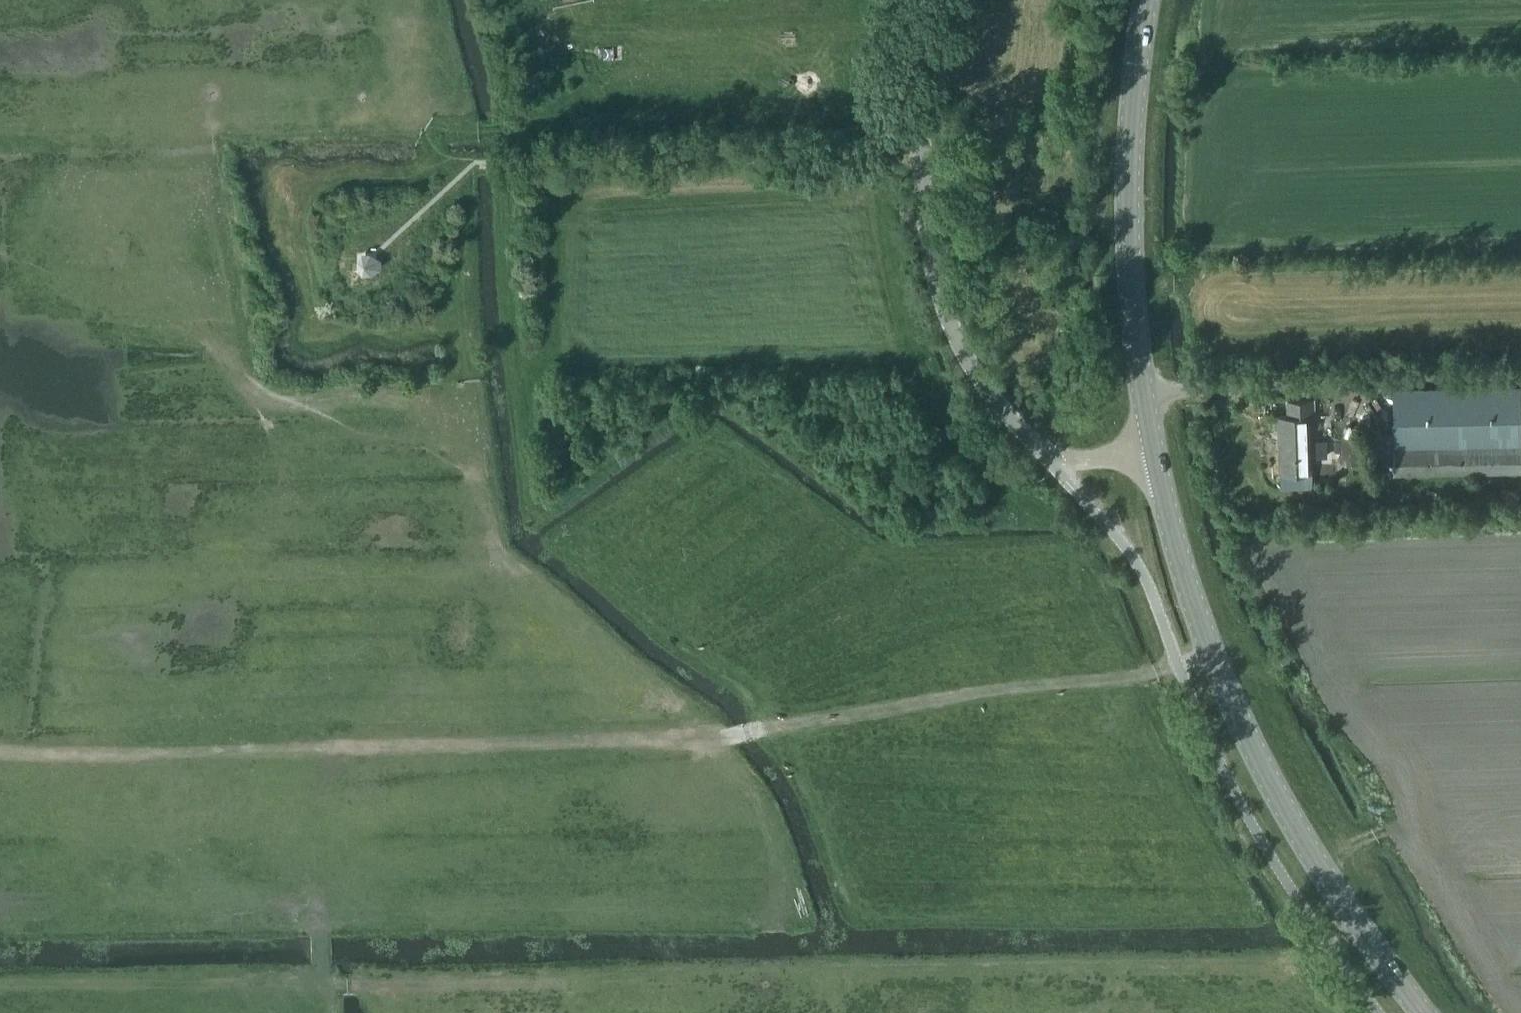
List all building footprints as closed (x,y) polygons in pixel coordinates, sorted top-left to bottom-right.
[(361,251),(356,259),(356,265),(361,273),(370,273),(380,267),(380,257),(368,251),(361,251)] [(1392,390),(1393,473),(1520,472),(1520,389),(1392,390)] [(1279,415),(1279,471),(1310,471),(1310,457),(1317,457),(1317,443),(1309,443),(1309,415),(1314,415),(1314,416),(1326,416),(1326,400),(1288,400),(1288,415),(1279,415)]
